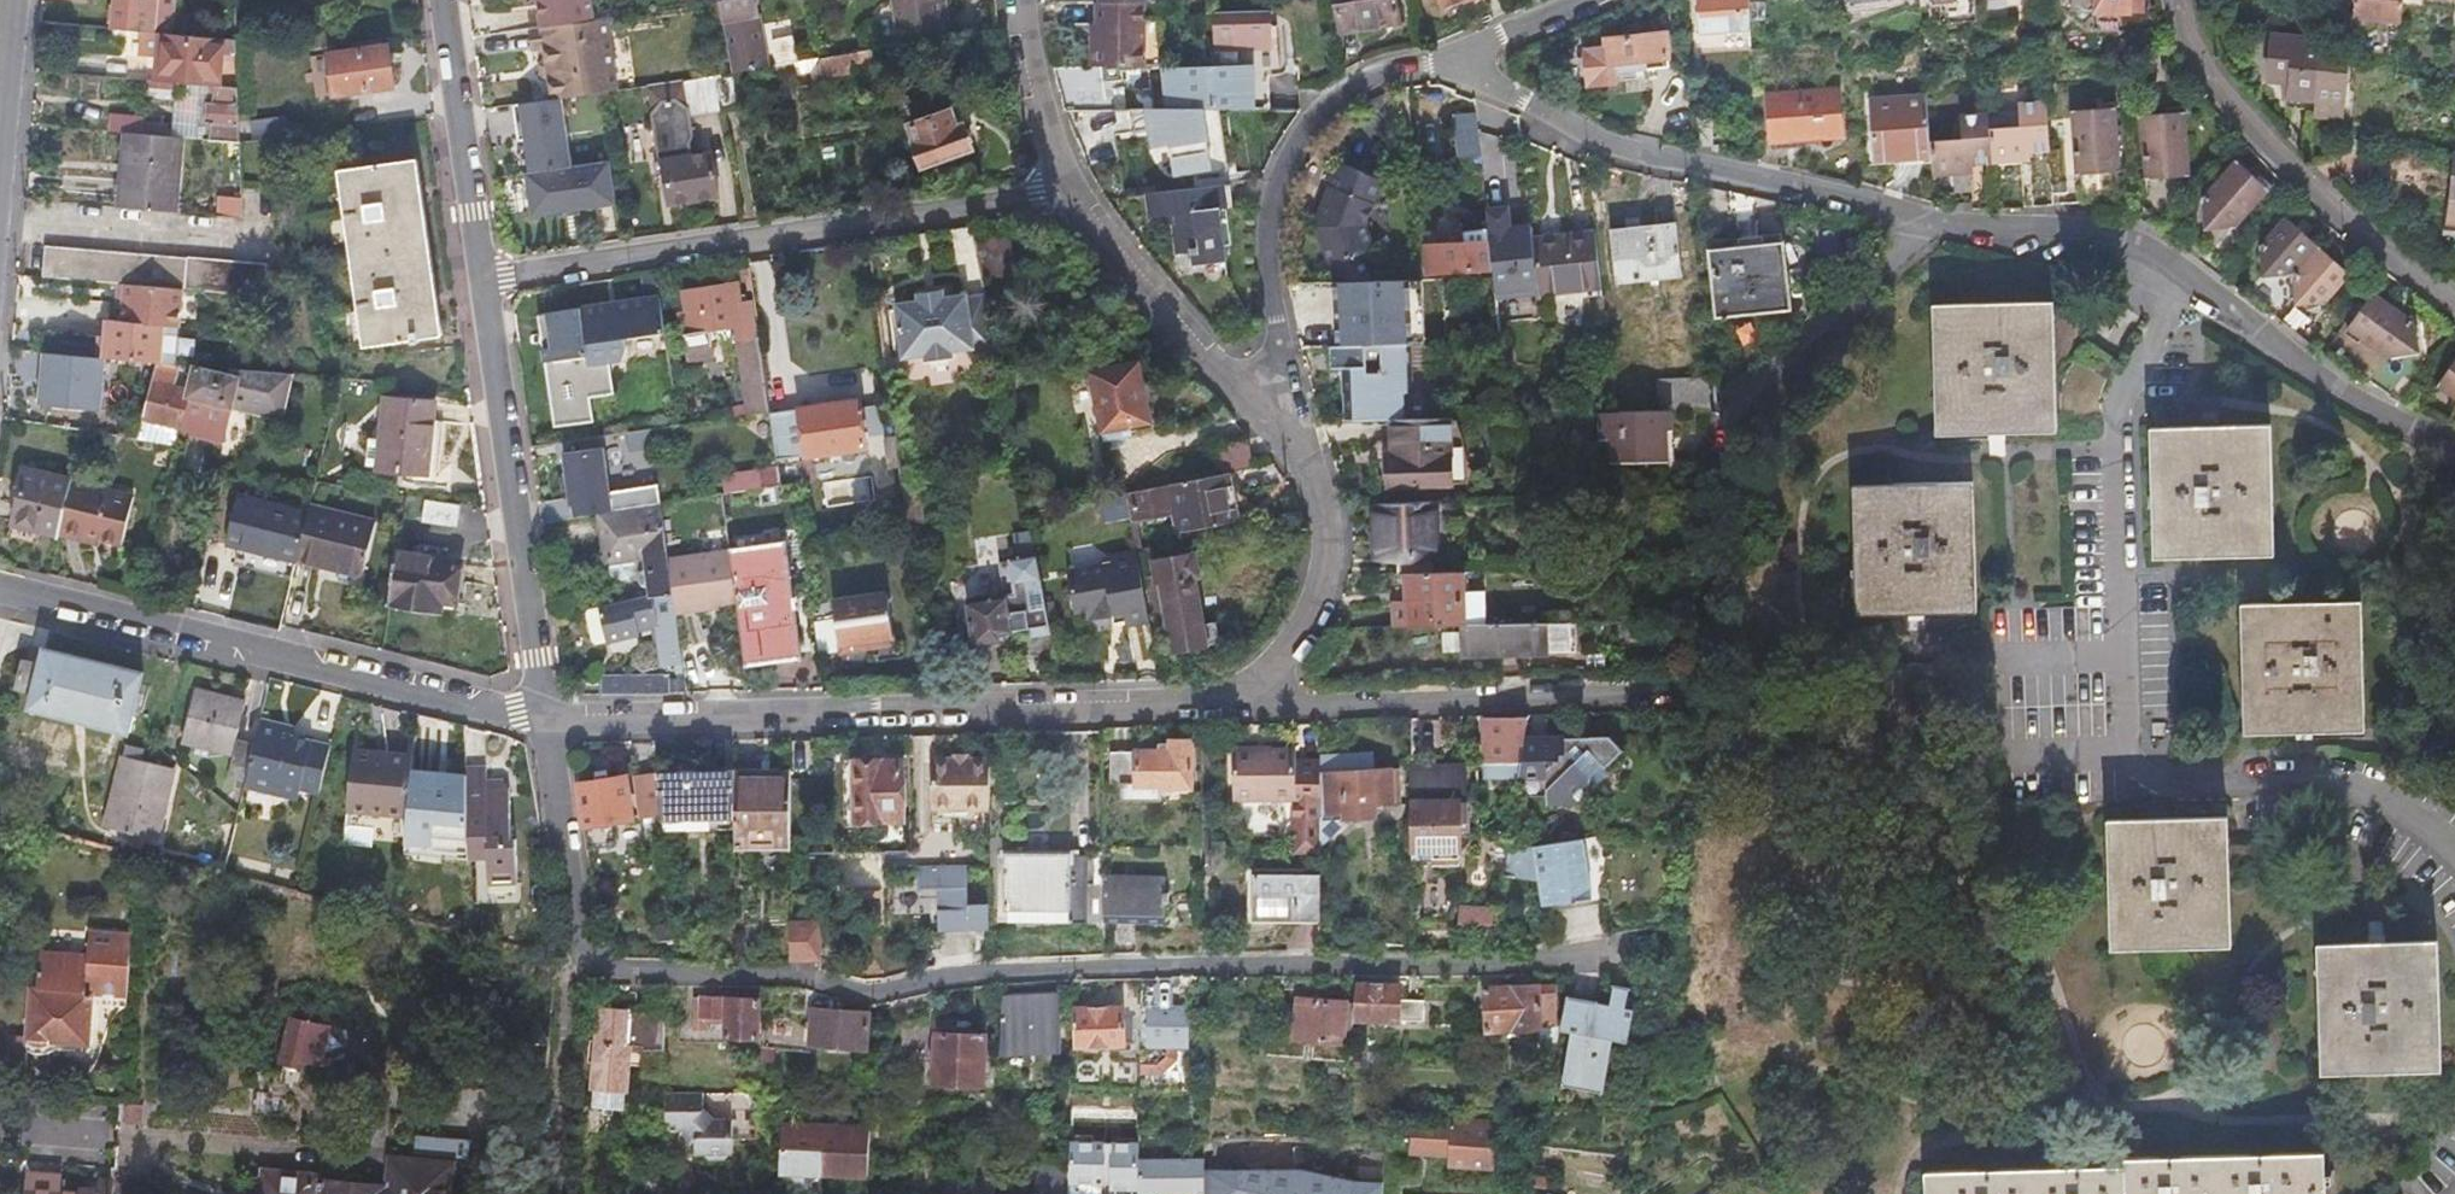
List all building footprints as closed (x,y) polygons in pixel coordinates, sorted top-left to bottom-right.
[(174,17),(176,0),(137,0),(135,14),(174,17)] [(588,0),(536,0),(540,29),(591,22),(588,0)] [(754,0),(716,0),(717,5),(720,23),(729,74),(733,73),(766,68),(754,0)] [(899,47),(948,39),(944,10),(938,11),(937,0),(891,0),(899,47)] [(1337,30),(1397,22),(1394,0),(1333,0),(1337,30)] [(1437,7),(1443,10),(1460,3),(1461,0),(1434,0),(1437,7)] [(1748,0),(1696,0),(1698,35),(1749,32),(1748,0)] [(2127,13),(2128,0),(2068,0),(2067,11),(2127,13)] [(2324,13),(2339,15),(2340,0),(2326,0),(2325,11),(2324,13)] [(2353,17),(2401,21),(2403,0),(2355,0),(2353,17)] [(1090,38),(1090,69),(1143,68),(1143,18),(1143,2),(1100,3),(1096,3),(1096,26),(1096,38),(1090,38)] [(1262,11),(1214,12),(1215,49),(1269,48),(1268,10),(1262,11)] [(1158,18),(1143,18),(1143,68),(1158,68),(1158,18)] [(540,29),(530,30),(533,52),(545,50),(547,66),(548,67),(549,78),(550,79),(554,99),(584,96),(598,94),(615,91),(605,20),(591,22),(540,29)] [(235,53),(236,41),(173,36),(143,33),(141,54),(157,56),(154,82),(214,87),(219,88),(223,52),(235,53)] [(1603,40),(1604,46),(1581,49),(1584,88),(1615,85),(1614,74),(1667,69),(1665,34),(1603,40)] [(2315,101),(2320,53),(2322,42),(2274,36),(2269,82),(2287,84),(2285,98),(2315,101)] [(392,88),(387,47),(327,55),(333,96),(392,88)] [(867,52),(818,59),(816,60),(819,79),(871,71),(867,52)] [(2345,104),(2350,56),(2320,53),(2315,101),(2345,104)] [(548,67),(547,66),(540,67),(542,80),(550,79),(549,78),(548,67)] [(740,110),(733,73),(729,74),(712,76),(719,114),(740,110)] [(688,119),(719,114),(712,76),(683,81),(686,105),(680,97),(654,101),(650,110),(658,158),(653,158),(655,170),(663,169),(668,205),(716,197),(710,155),(689,158),(687,145),(690,136),(688,119)] [(683,81),(647,86),(650,110),(654,101),(680,97),(686,105),(683,81)] [(2454,102),(2454,88),(2445,86),(2443,101),(2454,102)] [(238,143),(237,89),(219,88),(214,87),(213,103),(206,103),(204,124),(210,124),(209,141),(238,143)] [(1770,140),(1838,136),(1836,91),(1766,96),(1770,140)] [(1062,111),(1098,111),(1098,93),(1057,92),(1062,111)] [(1872,160),(1929,156),(1928,142),(1924,95),(1868,100),(1872,160)] [(2314,112),(2315,101),(2285,98),(2284,109),(2314,112)] [(2343,121),(2345,104),(2315,101),(2314,112),(2313,118),(2343,121)] [(571,163),(559,102),(511,104),(528,218),(614,203),(606,158),(571,163)] [(1929,156),(1931,176),(1950,175),(1950,166),(1969,165),(2009,163),(2009,157),(2028,156),(2048,154),(2045,102),(2015,104),(2018,128),(1988,129),(1987,114),(1958,116),(1959,140),(1928,142),(1929,156)] [(2120,173),(2115,108),(2069,112),(2074,177),(2120,173)] [(915,142),(913,143),(921,166),(970,149),(961,126),(955,128),(950,111),(909,126),(915,142)] [(1479,155),(1475,112),(1452,113),(1456,157),(1479,155)] [(2158,123),(2158,114),(2139,115),(2144,180),(2190,176),(2184,112),(2167,113),(2168,123),(2158,123)] [(2167,113),(2158,114),(2158,123),(2168,123),(2167,113)] [(123,134),(173,138),(174,131),(166,131),(166,127),(141,124),(141,118),(110,116),(109,133),(123,134)] [(1076,121),(1078,138),(1108,133),(1105,116),(1076,121)] [(262,137),(260,126),(241,129),(243,140),(262,137)] [(1157,131),(1114,136),(1118,181),(1163,176),(1157,131)] [(177,214),(181,139),(173,138),(123,134),(122,167),(127,168),(125,209),(177,214)] [(436,336),(409,161),(338,172),(365,348),(413,340),(415,345),(421,344),(420,338),(436,336)] [(2242,180),(2248,173),(2234,161),(2201,199),(2206,231),(2237,230),(2269,191),(2256,179),(2250,187),(2242,180)] [(1950,166),(1950,175),(1970,173),(1969,165),(1950,166)] [(127,168),(122,167),(119,209),(125,209),(127,168)] [(2256,179),(2248,173),(2242,180),(2250,187),(2256,179)] [(1234,208),(1230,184),(1224,185),(1227,209),(1234,208)] [(1224,185),(1145,195),(1148,218),(1170,215),(1175,251),(1192,248),(1194,264),(1197,263),(1200,284),(1224,280),(1221,260),(1224,260),(1222,246),(1218,210),(1227,209),(1224,185)] [(240,219),(240,197),(219,198),(219,217),(240,219)] [(1218,210),(1222,246),(1232,245),(1227,209),(1218,210)] [(2292,276),(2318,247),(2306,236),(2297,228),(2285,218),(2259,247),(2261,279),(2292,276)] [(1679,279),(1673,222),(1670,223),(1670,226),(1607,232),(1612,286),(1614,286),(1614,283),(1676,277),(1676,279),(1679,279)] [(2302,222),(2297,228),(2306,236),(2311,231),(2302,222)] [(1420,248),(1422,275),(1487,270),(1481,229),(1458,232),(1459,245),(1420,248)] [(1530,240),(1536,296),(1597,289),(1592,233),(1530,240)] [(998,239),(976,242),(980,263),(978,267),(981,280),(1005,276),(998,239)] [(1779,245),(1706,252),(1713,318),(1786,310),(1779,245)] [(219,294),(243,296),(263,297),(265,265),(188,258),(187,259),(45,247),(42,279),(118,285),(124,286),(181,291),(219,294)] [(2318,247),(2292,276),(2295,307),(2327,305),(2351,276),(2340,266),(2330,257),(2318,247)] [(2330,257),(2340,266),(2345,260),(2335,251),(2330,257)] [(1490,275),(1491,279),(1497,326),(1520,323),(1514,273),(1490,275)] [(181,291),(124,286),(122,307),(121,323),(106,322),(104,338),(103,359),(160,364),(163,327),(178,328),(181,291)] [(1317,329),(1341,328),(1340,286),(1315,287),(1317,329)] [(734,287),(681,294),(684,315),(678,316),(682,337),(686,364),(739,354),(737,342),(710,346),(708,333),(741,328),(743,341),(756,339),(754,326),(746,328),(742,306),(737,306),(734,287)] [(915,305),(941,301),(940,290),(914,294),(915,305)] [(2348,330),(2389,359),(2421,354),(2415,321),(2374,292),(2348,330)] [(971,356),(993,352),(983,299),(964,301),(964,298),(941,301),(915,305),(892,308),(899,362),(921,359),(922,365),(927,364),(945,362),(949,361),(948,354),(970,351),(971,356)] [(605,308),(544,317),(549,351),(540,353),(543,365),(552,429),(592,423),(588,399),(612,396),(607,364),(620,362),(624,351),(623,341),(663,335),(657,299),(617,306),(618,311),(606,313),(605,308)] [(2042,305),(1936,307),(1941,435),(2046,432),(2042,305)] [(544,317),(535,318),(540,353),(549,351),(544,317)] [(1295,329),(1299,350),(1328,349),(1342,348),(1341,328),(1317,329),(1295,329)] [(750,416),(766,414),(756,339),(743,341),(737,342),(739,354),(750,416)] [(1342,396),(1343,423),(1390,421),(1396,421),(1396,395),(1408,394),(1407,346),(1342,348),(1328,349),(1329,372),(1341,372),(1349,371),(1349,396),(1342,396)] [(33,403),(97,408),(99,354),(35,349),(33,403)] [(2437,386),(2454,398),(2454,361),(2437,386)] [(946,369),(945,362),(927,364),(928,372),(946,369)] [(1135,366),(1088,375),(1100,432),(1146,423),(1135,366)] [(281,421),(291,375),(246,371),(235,370),(206,368),(196,367),(190,392),(180,432),(179,435),(221,444),(230,408),(281,421)] [(1341,372),(1342,396),(1349,396),(1349,371),(1341,372)] [(180,432),(190,392),(155,383),(145,422),(180,432)] [(432,423),(434,404),(385,399),(377,471),(414,476),(413,486),(436,489),(443,425),(432,423)] [(767,416),(774,462),(862,448),(855,403),(767,416)] [(1611,414),(1603,415),(1604,439),(1613,439),(1615,463),(1668,462),(1667,432),(1672,432),(1672,412),(1611,414)] [(1396,421),(1390,421),(1390,442),(1395,442),(1395,460),(1387,460),(1387,487),(1451,486),(1449,419),(1396,421)] [(1449,419),(1451,486),(1457,486),(1455,419),(1449,419)] [(2261,428),(2155,431),(2159,561),(2266,557),(2261,428)] [(1247,441),(1219,446),(1223,469),(1250,463),(1247,441)] [(598,516),(610,515),(608,497),(595,498),(592,473),(603,471),(602,451),(561,457),(563,475),(556,479),(557,490),(566,493),(567,504),(537,507),(540,525),(598,516)] [(69,484),(70,481),(20,468),(14,492),(17,493),(8,525),(56,538),(56,536),(69,484)] [(1233,495),(1229,474),(1217,476),(1221,497),(1233,495)] [(1172,515),(1176,535),(1236,524),(1230,504),(1223,505),(1221,497),(1217,476),(1166,487),(1124,495),(1129,524),(1172,515)] [(130,499),(69,484),(56,536),(81,543),(82,538),(98,542),(119,547),(130,499)] [(1963,484),(1856,488),(1858,617),(1968,614),(1963,484)] [(916,489),(900,491),(905,528),(921,526),(916,489)] [(225,545),(238,496),(231,494),(217,551),(223,552),(225,545)] [(1124,495),(1103,500),(1110,536),(1131,532),(1129,524),(1124,495)] [(308,514),(238,496),(225,545),(296,562),(296,560),(308,514)] [(1394,576),(1405,575),(1429,575),(1426,526),(1429,526),(1427,504),(1375,506),(1378,558),(1394,559),(1394,576)] [(659,516),(658,507),(649,509),(652,526),(660,525),(659,516)] [(309,508),(308,514),(296,560),(361,576),(374,523),(309,508)] [(646,533),(642,510),(610,515),(598,516),(605,563),(608,563),(630,559),(644,557),(645,571),(647,582),(648,590),(669,587),(666,564),(664,551),(661,530),(646,533)] [(96,547),(98,542),(82,538),(81,543),(96,547)] [(296,562),(225,545),(223,552),(293,571),(296,562)] [(782,546),(725,553),(726,555),(733,605),(742,667),(798,659),(782,546)] [(387,607),(440,615),(441,603),(455,606),(461,562),(396,553),(387,607)] [(1066,574),(1074,616),(1086,614),(1087,622),(1112,618),(1123,616),(1125,624),(1125,628),(1149,624),(1136,560),(1135,554),(1107,559),(1101,568),(1066,574)] [(733,605),(726,555),(666,564),(669,587),(670,594),(674,618),(703,614),(702,609),(733,605)] [(1145,573),(1157,638),(1167,636),(1171,654),(1203,647),(1199,630),(1190,579),(1196,578),(1192,556),(1140,565),(1142,574),(1145,573)] [(630,559),(608,563),(610,572),(610,575),(612,576),(613,577),(615,578),(616,579),(618,579),(620,580),(622,579),(624,579),(625,578),(627,577),(628,575),(629,574),(630,572),(631,567),(630,562),(630,559)] [(1001,600),(964,606),(971,647),(997,644),(996,636),(1025,631),(1026,639),(1049,636),(1034,559),(996,564),(1001,600)] [(642,582),(647,582),(645,571),(639,572),(636,574),(635,577),(635,579),(637,581),(642,582)] [(1460,627),(1462,627),(1460,573),(1429,575),(1405,575),(1405,605),(1392,606),(1393,629),(1460,627)] [(649,597),(670,594),(669,587),(648,590),(649,597)] [(685,695),(674,618),(670,594),(649,597),(597,610),(606,645),(639,637),(636,627),(653,622),(660,668),(672,666),(675,681),(664,681),(664,677),(603,679),(603,697),(685,695)] [(837,646),(891,639),(885,597),(831,604),(837,646)] [(2353,604),(2248,608),(2250,737),(2355,734),(2353,604)] [(1123,616),(1112,618),(1113,626),(1125,624),(1123,616)] [(1545,624),(1462,627),(1460,627),(1462,657),(1545,654),(1545,624)] [(1213,627),(1199,630),(1203,647),(1216,645),(1213,627)] [(893,648),(891,639),(837,646),(839,655),(893,648)] [(28,648),(27,651),(11,648),(1,687),(18,692),(15,708),(112,732),(127,673),(28,648)] [(184,744),(232,757),(246,709),(198,694),(184,744)] [(1523,740),(1527,718),(1480,719),(1480,762),(1520,762),(1523,740)] [(300,793),(318,797),(319,791),(329,750),(289,740),(288,742),(280,740),(282,728),(264,723),(247,790),(278,798),(280,792),(299,797),(300,793)] [(288,742),(289,740),(291,730),(282,728),(280,740),(288,742)] [(1608,738),(1550,739),(1550,758),(1545,758),(1545,739),(1523,740),(1520,762),(1514,797),(1545,797),(1544,806),(1576,806),(1587,794),(1587,780),(1573,766),(1587,752),(1608,775),(1621,762),(1621,752),(1608,738)] [(654,742),(635,743),(640,798),(659,795),(657,772),(654,742)] [(1191,790),(1190,742),(1168,743),(1169,754),(1110,756),(1111,786),(1135,786),(1136,792),(1191,790)] [(243,786),(252,749),(239,746),(229,783),(243,786)] [(409,789),(413,756),(350,750),(345,810),(407,816),(409,789)] [(1256,750),(1232,750),(1232,802),(1293,802),(1293,816),(1292,816),(1292,857),(1319,856),(1319,847),(1319,810),(1319,776),(1318,763),(1294,764),(1293,752),(1256,752),(1256,750)] [(1319,776),(1319,810),(1319,847),(1329,847),(1330,832),(1342,832),(1342,821),(1373,819),(1373,809),(1398,806),(1396,771),(1370,773),(1369,758),(1336,760),(1337,776),(1319,776)] [(106,831),(154,844),(174,772),(124,759),(106,831)] [(989,759),(930,760),(930,810),(989,810),(989,759)] [(1337,776),(1336,760),(1318,761),(1318,763),(1319,776),(1337,776)] [(900,763),(856,764),(859,820),(901,818),(900,763)] [(1435,768),(1412,767),(1413,804),(1414,852),(1457,852),(1457,777),(1435,777),(1435,768)] [(1435,777),(1457,777),(1457,768),(1435,768),(1435,777)] [(465,770),(469,859),(486,859),(488,887),(515,886),(512,844),(509,844),(504,790),(485,791),(484,769),(465,770)] [(657,772),(659,795),(662,821),(676,820),(676,832),(719,832),(719,819),(735,818),(735,775),(735,771),(657,772)] [(735,775),(735,818),(735,844),(790,843),(790,774),(735,775)] [(624,779),(576,785),(583,827),(630,821),(624,779)] [(407,816),(405,832),(446,838),(450,793),(409,789),(407,816)] [(298,803),(299,797),(280,792),(278,798),(298,803)] [(344,825),(405,832),(407,816),(345,810),(344,825)] [(2218,817),(2112,820),(2116,949),(2221,945),(2218,817)] [(1580,841),(1505,851),(1500,877),(1535,883),(1548,885),(1551,906),(1588,901),(1580,841)] [(1070,854),(1004,854),(1003,911),(1068,912),(1068,924),(1088,924),(1089,857),(1071,857),(1070,854)] [(966,865),(918,867),(918,889),(938,888),(939,931),(989,930),(989,904),(967,905),(966,865)] [(1253,916),(1319,918),(1319,877),(1253,875),(1253,916)] [(1164,878),(1103,878),(1104,923),(1143,924),(1143,917),(1163,918),(1163,903),(1168,903),(1168,891),(1164,891),(1164,878)] [(598,883),(604,906),(615,903),(610,880),(598,883)] [(1539,907),(1551,906),(1548,885),(1535,883),(1539,907)] [(1492,913),(1479,911),(1477,923),(1490,926),(1492,913)] [(790,924),(790,960),(813,959),(818,959),(819,925),(790,924)] [(87,1046),(90,1006),(91,995),(126,998),(130,937),(89,934),(87,958),(39,955),(36,991),(30,991),(27,1039),(8,1037),(6,1070),(25,1071),(27,1041),(87,1046)] [(541,951),(533,950),(531,958),(540,960),(541,951)] [(1398,997),(1397,976),(1355,977),(1352,1019),(1425,1018),(1424,996),(1398,997)] [(1148,985),(1148,979),(1141,979),(1141,1007),(1148,1007),(1148,1048),(1188,1048),(1188,1007),(1172,1007),(1171,985),(1148,985)] [(1554,985),(1482,987),(1482,1029),(1537,1028),(1538,1025),(1555,1025),(1554,985)] [(1596,1002),(1567,996),(1561,1026),(1572,1029),(1561,1078),(1603,1087),(1615,1038),(1627,1041),(1633,1011),(1625,1009),(1629,995),(1599,988),(1596,1002)] [(126,998),(91,995),(90,1006),(125,1009),(126,998)] [(1058,997),(1001,1000),(1001,1050),(1061,1047),(1058,997)] [(724,1024),(725,1038),(757,1039),(757,1000),(692,1000),(692,1032),(710,1032),(710,1024),(724,1024)] [(1346,1004),(1298,1000),(1295,1041),(1343,1045),(1346,1004)] [(867,1014),(811,1009),(809,1045),(864,1050),(867,1014)] [(631,1073),(664,1073),(664,1010),(600,1011),(600,1043),(600,1065),(600,1093),(632,1092),(631,1073)] [(1122,1010),(1074,1012),(1075,1047),(1124,1046),(1122,1010)] [(984,1042),(934,1037),(930,1087),(979,1091),(984,1042)] [(1102,1064),(1073,1063),(1073,1087),(1102,1089),(1102,1064)] [(1139,1065),(1111,1064),(1110,1089),(1138,1089),(1139,1065)] [(632,1110),(632,1092),(600,1093),(600,1110),(632,1110)] [(700,1097),(664,1097),(664,1135),(681,1135),(692,1145),(692,1159),(699,1159),(704,1164),(722,1164),(727,1159),(729,1159),(729,1126),(710,1126),(700,1116),(700,1097)] [(1496,1124),(1450,1125),(1450,1121),(1430,1122),(1430,1136),(1411,1135),(1411,1154),(1440,1155),(1451,1155),(1451,1166),(1497,1165),(1496,1124)] [(820,1169),(866,1170),(867,1131),(778,1129),(777,1168),(820,1169)] [(692,1145),(681,1135),(675,1141),(686,1151),(692,1145)] [(2124,1193),(2325,1193),(2324,1188),(2336,1187),(2335,1172),(2323,1172),(2323,1156),(2122,1161),(2123,1168),(2124,1193)] [(323,1186),(299,1184),(297,1193),(456,1193),(459,1168),(395,1164),(392,1188),(323,1182),(323,1186)] [(1142,1165),(1142,1193),(1202,1193),(1202,1174),(1202,1164),(1142,1165)] [(820,1169),(777,1168),(777,1177),(820,1179),(820,1169)] [(2123,1168),(1923,1174),(1923,1193),(2124,1193),(2123,1168)] [(1381,1185),(1353,1184),(1303,1173),(1215,1174),(1214,1193),(1381,1193),(1381,1185)] [(1215,1174),(1202,1174),(1202,1193),(1214,1193),(1215,1174)] [(57,1192),(57,1180),(25,1177),(25,1193),(77,1193),(57,1192)] [(1073,1181),(1073,1177),(1040,1177),(1041,1193),(1073,1193),(1073,1181)] [(1106,1181),(1073,1181),(1073,1193),(1106,1193),(1106,1181)] [(97,1193),(112,1193),(113,1183),(98,1182),(97,1193)]
